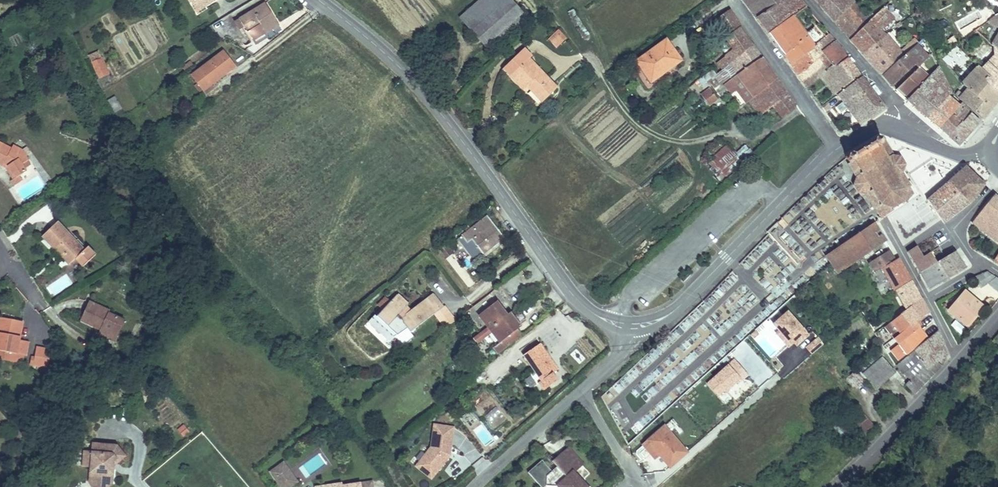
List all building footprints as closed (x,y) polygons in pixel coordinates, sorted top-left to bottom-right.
[(270,22),(283,12),(273,0),(260,0),(245,13),(251,20),(260,31),(270,22)] [(511,0),(484,0),(461,19),(485,48),(524,15),(511,0)] [(755,24),(789,0),(748,0),(741,5),(755,24)] [(755,24),(766,39),(789,23),(804,12),(793,0),(789,0),(755,24)] [(824,14),(850,44),(869,29),(845,0),(811,0),(824,14)] [(990,21),(997,17),(997,9),(987,14),(990,21)] [(568,14),(580,35),(586,31),(574,10),(568,14)] [(251,20),(245,13),(240,17),(246,24),(251,20)] [(869,29),(850,44),(862,58),(886,39),(894,25),(888,19),(892,16),(889,13),(869,29)] [(739,31),(727,14),(713,25),(724,42),(739,31)] [(997,43),(997,25),(990,21),(989,21),(974,34),(988,47),(995,39),(997,43)] [(275,27),(270,22),(260,31),(265,35),(275,27)] [(789,23),(766,39),(787,68),(790,71),(823,43),(818,37),(808,45),(805,42),(789,23)] [(559,44),(566,38),(558,30),(551,37),(559,44)] [(715,65),(720,72),(728,66),(733,62),(752,49),(751,48),(739,31),(724,42),(717,47),(725,58),(715,65)] [(815,34),(805,42),(808,45),(818,37),(815,34)] [(666,60),(670,66),(678,60),(662,39),(635,60),(647,75),(666,60)] [(886,39),(862,58),(882,79),(911,55),(906,51),(900,56),(886,39)] [(995,39),(988,47),(997,55),(997,56),(997,43),(995,39)] [(823,43),(790,71),(798,81),(803,77),(807,82),(817,75),(822,83),(837,101),(862,82),(848,63),(832,75),(819,59),(835,48),(828,40),(823,43)] [(103,72),(117,66),(103,44),(91,49),(103,72)] [(212,80),(240,59),(230,44),(201,64),(212,80)] [(911,55),(882,79),(891,89),(912,71),(915,74),(918,71),(931,60),(923,44),(911,55)] [(842,56),(835,48),(819,59),(832,75),(848,63),(842,56)] [(544,105),(559,90),(528,59),(530,57),(522,49),(501,71),(522,92),(526,87),(544,105)] [(761,62),(752,49),(733,62),(741,74),(761,62)] [(978,53),(971,56),(975,66),(982,63),(978,53)] [(997,99),(997,56),(997,55),(981,74),(991,84),(988,88),(997,99)] [(651,80),(670,66),(666,60),(647,75),(651,80)] [(721,87),(726,95),(734,89),(740,84),(752,100),(775,82),(761,62),(741,74),(736,78),(721,87)] [(728,66),(736,78),(741,74),(733,62),(728,66)] [(718,88),(721,87),(736,78),(728,66),(720,72),(711,78),(718,88)] [(918,71),(915,74),(904,83),(910,90),(900,98),(907,104),(928,81),(918,71)] [(928,81),(907,104),(927,122),(947,101),(950,98),(937,71),(928,81)] [(981,123),(997,103),(997,99),(988,88),(991,84),(981,74),(978,71),(963,88),(967,92),(961,99),(958,96),(956,99),(981,123)] [(803,77),(798,81),(808,94),(822,83),(817,75),(807,82),(803,77)] [(758,118),(771,109),(786,97),(783,93),(775,82),(752,100),(747,103),(758,118)] [(869,90),(862,82),(837,101),(843,109),(858,128),(864,125),(885,111),(869,90)] [(904,83),(894,92),(900,98),(910,90),(904,83)] [(734,89),(745,104),(747,103),(752,100),(740,84),(734,89)] [(698,93),(708,108),(718,101),(708,87),(698,93)] [(779,121),(795,109),(786,97),(771,109),(779,121)] [(950,98),(947,101),(952,106),(955,103),(950,98)] [(947,101),(927,122),(939,132),(951,118),(955,122),(965,112),(955,103),(952,106),(947,101)] [(965,112),(955,122),(970,135),(978,125),(965,112)] [(951,118),(939,132),(943,136),(958,148),(970,135),(955,122),(951,118)] [(18,175),(23,171),(19,166),(22,164),(15,154),(17,152),(11,144),(9,146),(0,141),(0,163),(3,164),(6,161),(11,163),(18,175)] [(864,193),(881,222),(900,208),(910,195),(899,174),(904,168),(898,159),(893,159),(890,161),(888,159),(886,160),(878,149),(883,146),(879,141),(857,155),(846,162),(850,167),(848,168),(857,182),(852,187),(857,196),(864,193)] [(742,161),(751,151),(743,145),(734,155),(742,161)] [(890,161),(893,159),(884,145),(883,146),(878,149),(886,160),(888,159),(890,161)] [(726,146),(706,163),(721,180),(740,163),(726,146)] [(20,179),(18,175),(11,163),(6,161),(3,164),(7,167),(13,176),(9,178),(12,183),(20,179)] [(967,166),(950,180),(961,191),(970,201),(972,200),(985,184),(967,166)] [(961,191),(950,180),(928,198),(936,210),(961,191)] [(961,191),(936,210),(945,222),(970,201),(961,191)] [(972,228),(997,250),(997,203),(992,198),(973,225),(972,228)] [(488,214),(461,234),(466,242),(473,237),(483,251),(503,235),(488,214)] [(39,230),(67,259),(83,243),(56,215),(39,230)] [(830,262),(838,273),(886,241),(880,233),(876,235),(874,232),(878,229),(873,222),(825,254),(830,262)] [(466,242),(461,234),(458,237),(474,258),(483,251),(473,237),(466,242)] [(452,252),(443,240),(435,247),(444,258),(444,257),(452,252)] [(920,273),(937,262),(931,253),(924,258),(917,246),(909,252),(920,273)] [(954,251),(937,262),(920,273),(929,291),(965,269),(954,251)] [(903,274),(897,262),(880,273),(893,296),(910,285),(903,274)] [(997,298),(997,284),(985,276),(972,282),(980,294),(987,289),(997,298)] [(396,313),(403,306),(405,304),(406,302),(395,292),(375,314),(386,324),(396,314),(396,313)] [(406,312),(398,318),(405,326),(408,330),(442,305),(433,292),(406,312)] [(948,313),(961,325),(971,314),(973,316),(978,310),(964,297),(948,313)] [(108,307),(85,299),(77,318),(96,325),(98,321),(102,323),(98,332),(114,339),(123,317),(107,311),(108,307)] [(494,301),(476,314),(496,343),(489,348),(496,359),(519,339),(513,329),(517,326),(506,311),(503,314),(494,301)] [(919,305),(919,304),(887,328),(896,339),(891,343),(897,350),(890,356),(899,365),(926,342),(914,327),(927,316),(919,305)] [(406,312),(403,306),(396,313),(396,314),(398,318),(406,312)] [(788,350),(806,333),(786,312),(768,328),(788,350)] [(386,324),(393,334),(405,326),(398,318),(396,314),(386,324)] [(971,314),(961,325),(965,328),(975,318),(973,316),(971,314)] [(21,321),(0,317),(0,349),(22,354),(23,355),(26,342),(16,340),(21,321)] [(887,328),(882,332),(891,343),(896,339),(887,328)] [(910,384),(907,387),(914,399),(941,369),(937,365),(939,363),(933,355),(942,349),(941,347),(936,336),(897,369),(906,379),(906,380),(921,366),(925,370),(910,384)] [(817,337),(804,345),(809,354),(823,346),(817,337)] [(541,374),(557,360),(541,339),(525,352),(541,374)] [(44,368),(48,351),(33,348),(31,358),(28,358),(27,364),(44,368)] [(0,349),(0,357),(20,362),(22,354),(0,349)] [(945,358),(942,349),(933,355),(939,363),(945,358)] [(576,350),(570,354),(578,364),(584,359),(576,350)] [(882,361),(883,360),(882,359),(847,385),(850,389),(852,387),(882,361)] [(561,364),(557,360),(541,374),(543,377),(540,379),(546,387),(560,376),(555,369),(561,364)] [(897,380),(883,360),(882,361),(895,382),(897,380)] [(875,396),(895,382),(882,361),(852,387),(850,389),(854,396),(868,387),(875,396)] [(921,366),(906,380),(910,384),(925,370),(921,366)] [(490,425),(502,415),(495,406),(483,416),(490,425)] [(433,443),(421,459),(429,465),(433,461),(440,466),(452,450),(456,423),(436,420),(433,443)] [(666,467),(687,450),(662,423),(643,440),(666,467)] [(176,430),(182,438),(190,433),(184,424),(176,430)] [(84,458),(83,466),(95,469),(94,477),(106,479),(109,464),(123,453),(115,442),(89,437),(87,444),(81,443),(78,456),(84,458)] [(532,466),(547,482),(550,479),(563,480),(569,486),(591,486),(594,485),(578,467),(587,458),(573,442),(557,456),(561,460),(563,463),(558,467),(556,465),(547,454),(532,466)] [(283,457),(269,467),(274,473),(287,463),(283,457)] [(429,465),(421,459),(418,462),(434,474),(440,466),(433,461),(429,465)] [(287,463),(274,473),(284,486),(297,477),(288,464),(287,463)] [(83,466),(80,479),(87,482),(85,485),(93,486),(100,486),(106,481),(106,479),(94,477),(95,469),(83,466)] [(325,478),(322,486),(361,486),(359,475),(340,479),(338,476),(325,478)] [(325,478),(316,480),(318,486),(322,486),(325,478)]
